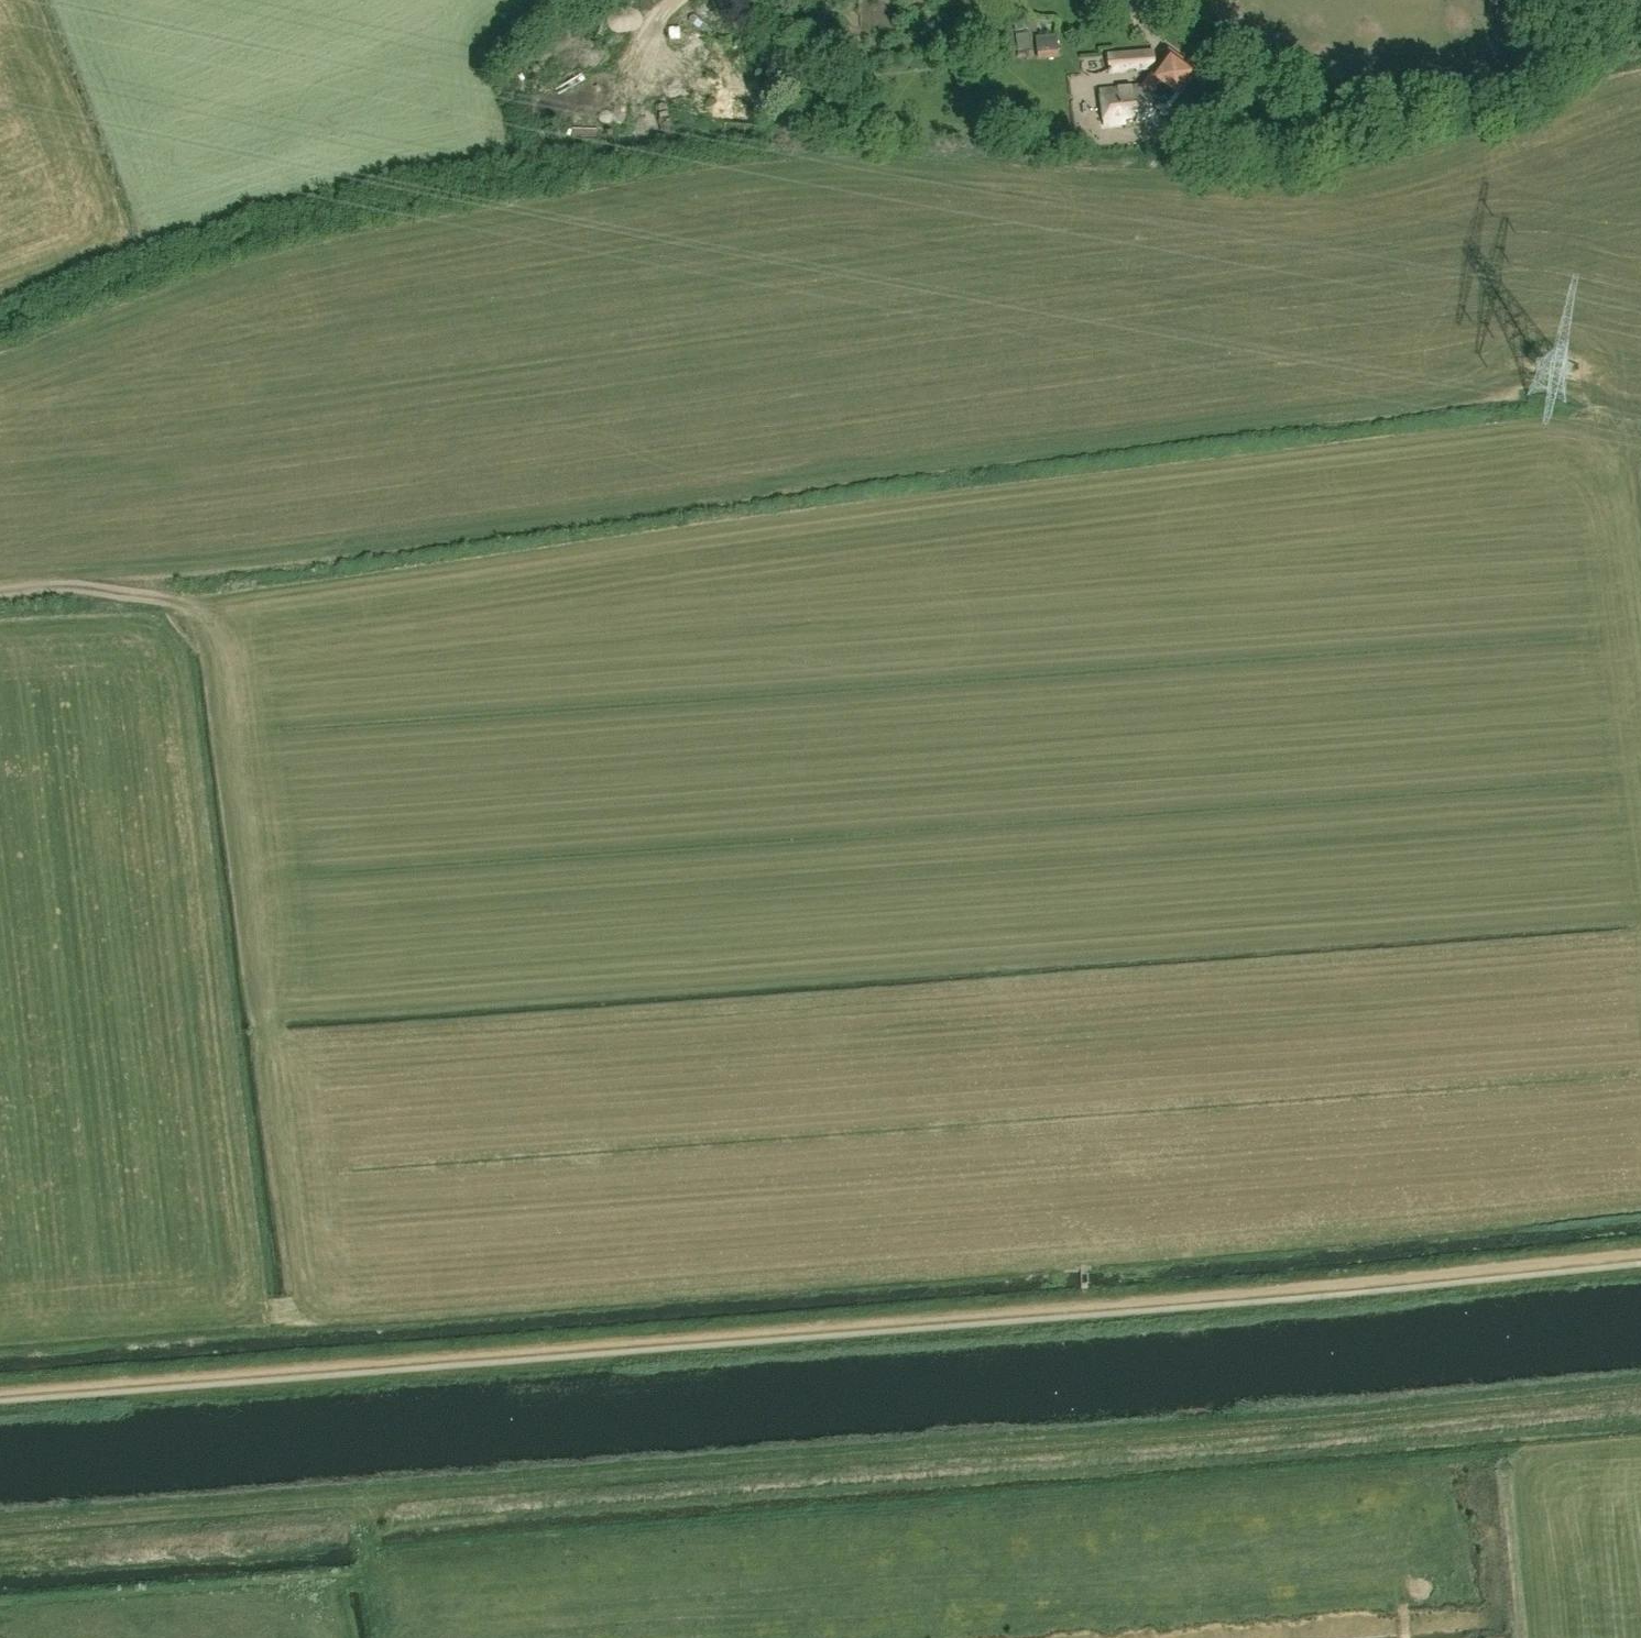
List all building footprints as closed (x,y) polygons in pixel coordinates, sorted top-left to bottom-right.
[(1109,73),(1154,69),(1152,50),(1107,53),(1109,73)] [(1144,81),(1094,88),(1100,122),(1150,116),(1149,110),(1170,106),(1193,70),(1169,54),(1156,75),(1150,72),(1144,81)]
